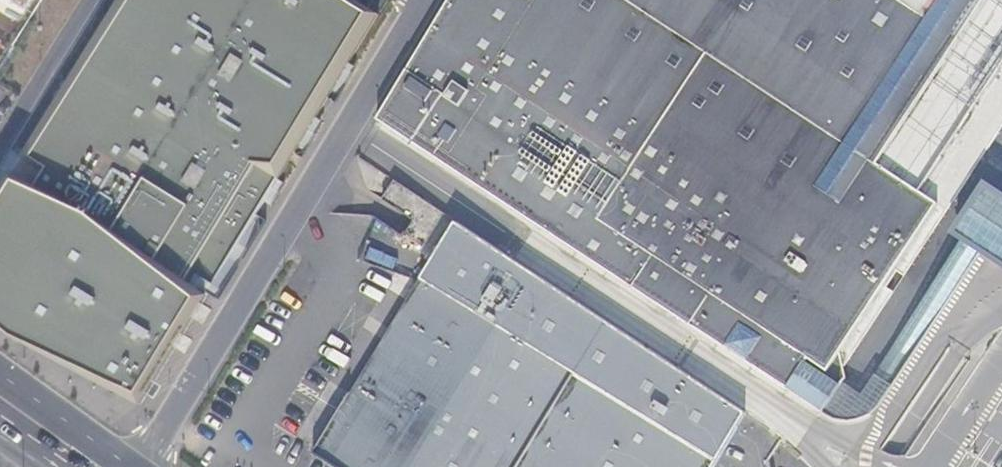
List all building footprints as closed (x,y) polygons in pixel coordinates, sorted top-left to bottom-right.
[(345,0),(129,0),(0,201),(0,320),(13,334),(141,383),(369,15),(345,0)] [(45,0),(0,0),(0,69),(45,0)] [(1001,65),(1001,0),(447,0),(375,119),(536,223),(512,261),(604,324),(745,415),(781,438),(798,449),(831,397),(845,376),(842,367),(839,353),(937,201),(920,191),(1001,65)] [(937,201),(1001,102),(1001,65),(920,191),(937,201)] [(937,201),(839,353),(842,367),(1001,125),(1001,102),(937,201)] [(337,466),(514,466),(604,324),(512,261),(457,224),(315,452),(337,466)] [(845,466),(1001,466),(1001,227),(845,466)] [(514,466),(714,466),(730,440),(745,415),(604,324),(514,466)] [(767,461),(781,438),(745,415),(730,440),(714,466),(768,466),(767,461)]
